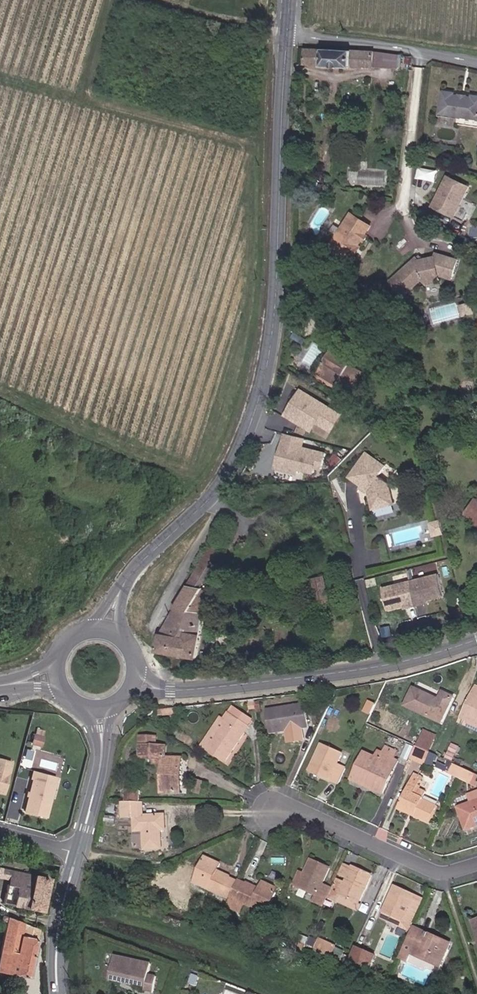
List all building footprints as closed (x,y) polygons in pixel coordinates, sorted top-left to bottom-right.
[(375,67),(375,52),(323,49),(323,50),(305,49),(305,65),(322,65),(322,67),(334,68),(341,68),(352,68),(353,66),(375,67)] [(401,68),(401,55),(375,52),(375,67),(401,68)] [(474,95),(473,97),(469,97),(469,96),(461,95),(460,95),(456,95),(457,93),(444,91),(441,114),(462,117),(461,124),(476,127),(476,96),(474,95)] [(436,181),(438,171),(420,167),(418,177),(436,181)] [(359,185),(386,186),(386,168),(359,168),(359,185)] [(464,200),(471,188),(450,176),(434,205),(463,222),(473,205),(464,200)] [(365,239),(367,236),(366,233),(371,226),(352,214),(329,251),(349,263),(355,255),(353,248),(360,246),(364,239),(365,239)] [(356,255),(361,248),(360,246),(353,248),(355,255),(356,255)] [(439,275),(437,268),(441,267),(446,269),(444,277),(453,279),(459,260),(437,253),(435,258),(420,261),(417,257),(393,281),(406,295),(424,279),(427,282),(437,280),(439,275)] [(444,277),(446,269),(441,267),(437,268),(439,275),(444,277)] [(473,312),(471,303),(464,304),(466,313),(473,312)] [(388,330),(381,324),(377,328),(384,335),(388,330)] [(303,337),(295,332),(292,337),(300,341),(303,337)] [(352,393),(365,371),(332,351),(319,372),(352,393)] [(390,381),(398,367),(391,363),(383,376),(390,381)] [(340,414),(297,388),(281,415),(310,432),(315,424),(329,432),(340,414)] [(321,471),(326,450),(304,445),(305,438),(281,432),(273,468),(296,474),(297,470),(312,474),(313,469),(321,471)] [(334,451),(326,459),(333,467),(341,459),(334,451)] [(378,477),(386,466),(367,453),(350,477),(363,486),(369,490),(374,509),(394,504),(390,485),(378,477)] [(465,514),(476,524),(476,499),(465,514)] [(444,534),(441,521),(431,523),(434,536),(444,534)] [(202,587),(213,568),(209,566),(219,549),(211,545),(188,585),(202,587)] [(444,596),(439,574),(411,581),(417,606),(425,604),(425,601),(428,600),(444,596)] [(329,602),(324,577),(313,579),(318,605),(329,602)] [(417,606),(411,581),(383,588),(388,610),(405,606),(408,605),(409,608),(417,606)] [(200,635),(209,589),(202,587),(188,585),(187,585),(160,636),(157,652),(197,659),(201,635),(200,635)] [(443,723),(455,698),(444,692),(440,700),(415,688),(406,706),(443,723)] [(470,698),(459,723),(468,728),(471,721),(476,724),(476,701),(470,698)] [(373,713),(377,704),(370,701),(367,710),(373,713)] [(307,702),(268,707),(271,731),(292,729),(292,724),(309,722),(307,702)] [(226,762),(249,727),(248,726),(241,721),(245,715),(233,707),(224,720),(221,718),(202,746),(226,762)] [(248,726),(253,720),(245,715),(241,721),(248,726)] [(471,721),(468,728),(476,732),(476,724),(471,721)] [(43,737),(45,731),(37,729),(35,735),(43,737)] [(437,739),(423,733),(418,744),(432,750),(437,739)] [(41,746),(43,737),(35,735),(32,743),(41,746)] [(166,758),(166,745),(156,745),(156,737),(141,737),(140,757),(155,758),(155,764),(163,764),(162,793),(182,794),(183,758),(166,758)] [(324,773),(323,776),(341,784),(348,769),(338,764),(344,751),(325,743),(313,768),(324,773)] [(409,761),(415,747),(408,744),(402,758),(409,761)] [(454,761),(460,747),(453,744),(447,758),(454,761)] [(393,758),(397,750),(386,745),(383,753),(393,758)] [(433,767),(438,756),(430,752),(417,746),(412,758),(433,767)] [(373,766),(377,758),(365,752),(362,760),(373,766)] [(384,795),(399,761),(393,758),(383,753),(380,759),(377,758),(373,766),(362,760),(353,780),(384,795)] [(12,762),(0,759),(0,792),(4,793),(12,762)] [(452,772),(456,764),(450,761),(446,769),(452,772)] [(463,778),(467,769),(456,764),(452,772),(463,778)] [(472,782),(476,773),(467,769),(463,778),(472,782)] [(46,817),(57,777),(36,771),(25,812),(46,817)] [(431,824),(439,806),(424,800),(415,795),(418,788),(422,780),(421,780),(423,776),(417,774),(415,777),(414,777),(401,806),(417,813),(415,817),(431,824)] [(205,793),(204,780),(196,780),(197,793),(205,793)] [(424,800),(428,792),(418,788),(415,795),(424,800)] [(140,802),(140,791),(126,790),(126,802),(140,802)] [(469,795),(473,804),(460,808),(468,830),(476,827),(476,792),(469,795)] [(165,830),(165,815),(144,816),(143,803),(140,802),(126,802),(123,802),(123,818),(135,817),(135,831),(144,831),(145,849),(162,848),(161,830),(165,830)] [(415,817),(417,813),(401,806),(399,809),(415,817)] [(145,849),(144,831),(135,831),(136,849),(145,849)] [(231,897),(238,882),(217,872),(220,864),(205,857),(194,882),(231,898),(231,897)] [(323,884),(330,868),(311,859),(305,874),(300,872),(294,886),(317,896),(315,901),(323,905),(331,888),(323,884)] [(348,878),(353,867),(346,864),(341,875),(348,878)] [(365,891),(372,876),(353,867),(348,878),(346,884),(337,880),(330,897),(354,908),(357,902),(357,903),(363,890),(365,891)] [(11,879),(13,871),(4,869),(3,878),(11,879)] [(43,911),(49,879),(13,871),(11,879),(10,885),(18,887),(14,905),(43,911)] [(268,913),(279,889),(264,882),(260,890),(239,881),(238,882),(231,897),(232,897),(228,906),(241,912),(245,903),(268,913)] [(413,900),(416,894),(396,886),(394,891),(413,900)] [(409,931),(424,898),(416,894),(413,900),(394,891),(381,918),(396,925),(398,920),(403,922),(401,927),(409,931)] [(39,929),(2,915),(0,920),(6,922),(0,953),(0,971),(28,978),(39,929)] [(441,967),(451,943),(442,939),(441,943),(429,937),(430,934),(414,927),(400,958),(408,962),(411,954),(441,967)] [(306,946),(309,939),(294,932),(291,940),(292,940),(306,946)] [(442,939),(430,934),(429,937),(441,943),(442,939)] [(315,947),(318,940),(312,937),(308,944),(315,947)] [(331,956),(336,947),(320,939),(316,948),(331,956)] [(304,951),(306,946),(292,940),(289,947),(304,951)] [(340,960),(344,951),(336,947),(331,956),(340,960)] [(369,970),(375,956),(357,947),(350,962),(369,970)] [(149,975),(152,963),(115,955),(110,979),(122,982),(122,979),(126,980),(126,983),(146,987),(145,991),(154,993),(157,976),(149,975)] [(195,985),(198,976),(193,974),(190,983),(195,985)]
